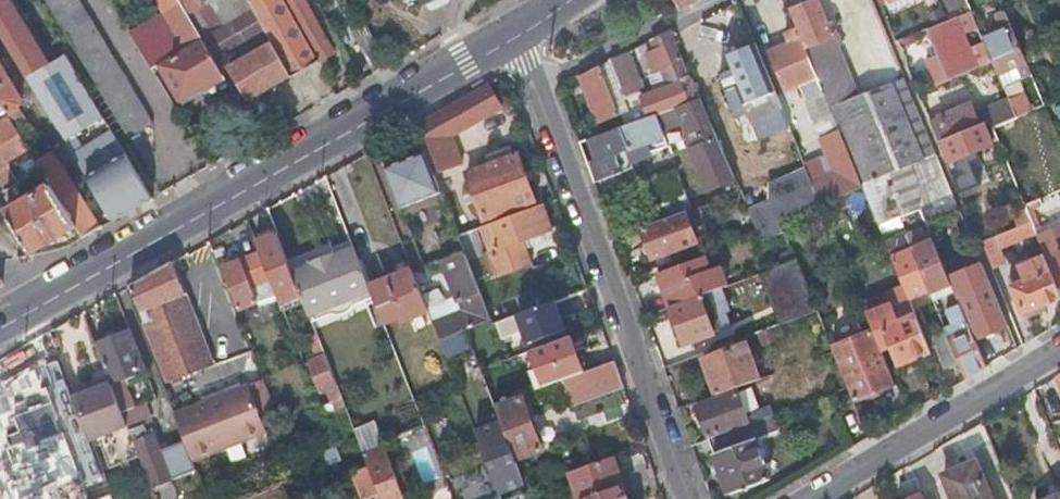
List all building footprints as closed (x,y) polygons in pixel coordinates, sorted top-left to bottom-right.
[(24,76),(44,65),(4,0),(0,0),(0,36),(24,76)] [(126,136),(149,122),(76,0),(44,0),(126,136)] [(224,76),(180,0),(154,0),(160,11),(129,30),(151,68),(159,63),(179,98),(205,83),(207,86),(224,76)] [(289,76),(246,0),(180,0),(224,76),(251,122),(258,118),(258,104),(254,96),(289,76)] [(289,76),(316,60),(283,0),(246,0),(289,76)] [(324,74),(331,69),(325,55),(332,51),(304,0),(283,0),(316,60),(324,74)] [(695,0),(674,0),(678,9),(695,0)] [(951,208),(958,205),(932,144),(912,95),(904,78),(858,97),(838,48),(845,44),(838,28),(835,29),(832,21),(827,23),(818,0),(815,0),(790,10),(797,27),(831,111),(862,185),(879,226),(901,217),(920,208),(925,220),(951,208)] [(966,0),(947,0),(951,10),(967,4),(966,0)] [(984,43),(992,63),(993,62),(999,76),(1003,87),(1013,83),(1022,79),(1032,75),(1027,64),(1005,9),(995,13),(1002,31),(983,40),(984,43)] [(929,59),(939,84),(992,63),(984,43),(970,49),(964,35),(978,29),(971,11),(947,21),(929,28),(940,55),(929,59)] [(374,72),(389,63),(370,27),(354,35),(374,72)] [(813,118),(831,111),(797,27),(784,32),(789,42),(768,50),(786,92),(800,86),(813,118)] [(641,96),(649,117),(701,99),(671,29),(651,39),(655,49),(646,53),(654,73),(648,74),(654,92),(641,96)] [(775,91),(756,44),(737,52),(741,63),(729,68),(719,72),(726,90),(736,86),(744,105),(775,91)] [(621,91),(626,105),(633,103),(628,90),(642,85),(629,50),(609,60),(621,91)] [(741,63),(737,52),(724,57),(729,68),(741,63)] [(111,218),(150,197),(123,152),(111,159),(98,138),(82,147),(72,131),(54,101),(82,85),(63,54),(44,65),(24,76),(111,218)] [(611,95),(621,91),(609,60),(599,65),(611,95)] [(7,115),(14,125),(24,119),(15,105),(18,103),(19,97),(0,65),(0,103),(7,115)] [(577,76),(595,123),(629,110),(626,105),(621,91),(611,95),(599,65),(577,76)] [(54,101),(72,131),(100,115),(82,85),(54,101)] [(489,85),(416,126),(427,153),(441,189),(465,179),(462,163),(451,136),(502,108),(489,85)] [(734,109),(744,105),(736,86),(726,90),(734,109)] [(738,118),(779,100),(775,91),(744,105),(734,109),(738,118)] [(579,142),(594,180),(626,169),(620,154),(627,152),(631,163),(652,156),(651,152),(668,146),(660,124),(673,119),(680,112),(693,144),(717,136),(701,99),(649,117),(579,142)] [(983,123),(989,121),(991,128),(1016,117),(1008,100),(979,111),(981,117),(976,119),(974,114),(970,104),(956,110),(944,115),(930,121),(938,141),(942,140),(979,125),(983,123)] [(954,105),(942,110),(944,115),(956,110),(954,105)] [(821,202),(862,185),(831,111),(813,118),(835,171),(812,181),(821,202)] [(14,125),(7,115),(0,119),(0,168),(29,151),(14,125)] [(979,125),(942,140),(951,161),(954,160),(966,155),(992,144),(997,142),(991,128),(989,121),(983,123),(979,125)] [(735,178),(717,136),(689,148),(708,190),(735,178)] [(486,157),(489,167),(516,157),(513,147),(486,157)] [(35,159),(50,184),(81,235),(99,225),(50,149),(35,159)] [(388,168),(386,169),(401,208),(404,207),(416,202),(417,203),(442,193),(441,189),(427,153),(388,168)] [(516,157),(489,167),(469,175),(486,221),(537,201),(519,155),(516,157)] [(966,155),(954,160),(958,169),(970,164),(966,155)] [(677,168),(644,180),(659,221),(684,211),(692,209),(677,168)] [(772,203),(779,220),(821,203),(821,202),(812,181),(809,173),(767,190),(772,203)] [(29,254),(60,247),(81,235),(50,184),(4,212),(29,254)] [(416,202),(404,207),(407,216),(446,201),(442,193),(417,203),(416,202)] [(762,241),(785,233),(779,220),(772,203),(749,212),(757,230),(762,241)] [(544,205),(484,227),(493,251),(484,255),(493,278),(533,264),(527,250),(524,241),(542,234),(553,230),(544,205)] [(954,216),(961,213),(958,205),(951,208),(954,216)] [(659,221),(641,227),(652,259),(696,242),(684,211),(659,221)] [(1016,215),(1020,226),(1030,222),(1026,211),(1016,215)] [(901,217),(879,226),(882,234),(904,225),(901,217)] [(1020,226),(980,241),(990,264),(1002,259),(998,248),(1035,233),(1030,222),(1020,226)] [(923,228),(908,234),(914,248),(933,239),(931,232),(925,234),(923,228)] [(277,234),(257,242),(261,253),(278,296),(284,311),(305,304),(295,279),(277,234)] [(524,241),(527,250),(546,243),(542,234),(524,241)] [(902,234),(885,241),(904,285),(908,295),(929,286),(914,248),(908,234),(903,237),(902,234)] [(952,284),(933,239),(914,248),(929,286),(932,292),(952,284)] [(464,311),(434,323),(441,340),(466,330),(482,324),(492,320),(466,252),(444,260),(464,311)] [(261,253),(241,261),(258,304),(278,296),(261,253)] [(1046,260),(1057,285),(1059,284),(1059,254),(1046,260)] [(317,271),(295,279),(305,304),(312,320),(313,324),(375,300),(370,286),(358,255),(340,262),(339,259),(316,269),(317,271)] [(658,272),(670,306),(713,291),(720,288),(726,286),(719,266),(710,269),(710,268),(705,255),(658,272)] [(1046,260),(1045,257),(1020,267),(1022,272),(1009,277),(1023,312),(1024,312),(1026,312),(1027,316),(1045,308),(1043,304),(1059,298),(1059,293),(1057,285),(1046,260)] [(781,324),(817,310),(796,260),(762,273),(781,324)] [(258,304),(241,261),(223,268),(240,311),(258,304)] [(990,282),(981,261),(953,273),(962,294),(979,337),(1008,325),(990,282)] [(214,364),(173,262),(131,285),(169,381),(214,364)] [(413,270),(370,286),(375,300),(385,324),(402,317),(404,323),(430,312),(413,270)] [(898,365),(931,351),(908,295),(904,285),(871,299),(862,302),(873,329),(882,349),(891,346),(898,365)] [(713,291),(670,306),(684,345),(714,334),(714,332),(721,329),(720,328),(714,311),(721,308),(727,306),(720,288),(713,291)] [(556,301),(520,315),(498,323),(504,338),(526,330),(531,344),(567,331),(556,301)] [(967,378),(987,366),(985,364),(980,349),(961,305),(949,310),(955,323),(956,325),(947,329),(948,331),(957,355),(967,378)] [(728,325),(721,308),(714,311),(720,328),(728,325)] [(854,401),(896,383),(882,349),(873,329),(842,342),(847,354),(837,358),(848,385),(854,401)] [(466,330),(441,340),(448,358),(473,348),(466,330)] [(111,384),(122,413),(131,410),(125,393),(121,394),(118,385),(116,381),(142,371),(146,370),(131,331),(96,345),(109,379),(111,384)] [(943,361),(957,355),(948,331),(933,337),(943,361)] [(332,401),(342,397),(317,335),(310,337),(313,342),(311,343),(318,359),(310,363),(321,392),(328,389),(332,401)] [(571,336),(533,350),(546,386),(563,380),(584,372),(571,336)] [(716,395),(759,378),(746,343),(736,347),(720,352),(703,358),(716,395)] [(980,349),(985,364),(994,360),(988,346),(980,349)] [(19,424),(34,418),(42,439),(59,432),(28,348),(0,358),(0,372),(19,424)] [(572,404),(624,385),(615,360),(584,372),(563,380),(572,404)] [(142,371),(116,381),(118,385),(126,382),(127,386),(145,379),(142,371)] [(93,385),(95,390),(111,384),(109,379),(93,385)] [(264,380),(174,414),(184,440),(193,462),(267,434),(260,417),(276,411),(264,380)] [(75,397),(92,442),(128,428),(122,413),(111,384),(95,390),(75,397)] [(746,413),(759,408),(751,386),(738,390),(746,413)] [(708,437),(773,413),(769,404),(759,408),(746,413),(738,390),(696,405),(708,437)] [(497,410),(517,461),(543,451),(521,395),(495,405),(497,410)] [(344,401),(323,410),(325,415),(346,407),(344,401)] [(150,485),(195,469),(193,462),(184,440),(160,449),(154,433),(147,435),(143,424),(152,421),(146,404),(131,410),(122,413),(128,428),(150,485)] [(497,410),(490,412),(494,423),(476,430),(504,498),(508,498),(529,491),(517,461),(497,410)] [(781,428),(773,413),(708,437),(729,494),(770,479),(755,438),(781,428)] [(375,422),(355,430),(364,453),(385,445),(375,422)] [(364,453),(369,466),(380,494),(382,498),(406,498),(385,445),(364,453)] [(337,447),(317,456),(322,469),(323,468),(343,461),(337,447)] [(420,483),(435,479),(428,447),(413,451),(420,483)] [(613,457),(571,472),(581,498),(629,498),(613,457)] [(943,475),(953,498),(991,498),(975,461),(943,475)] [(369,466),(354,472),(364,498),(367,498),(380,494),(369,466)]
